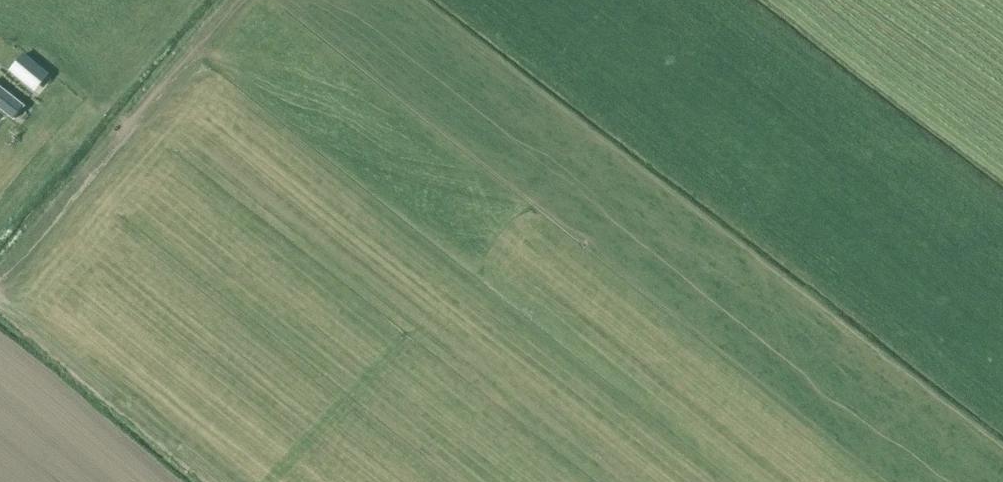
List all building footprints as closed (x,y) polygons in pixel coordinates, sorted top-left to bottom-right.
[(48,73),(24,53),(8,71),(33,92),(48,73)] [(0,87),(0,109),(12,118),(23,105),(0,87)]
